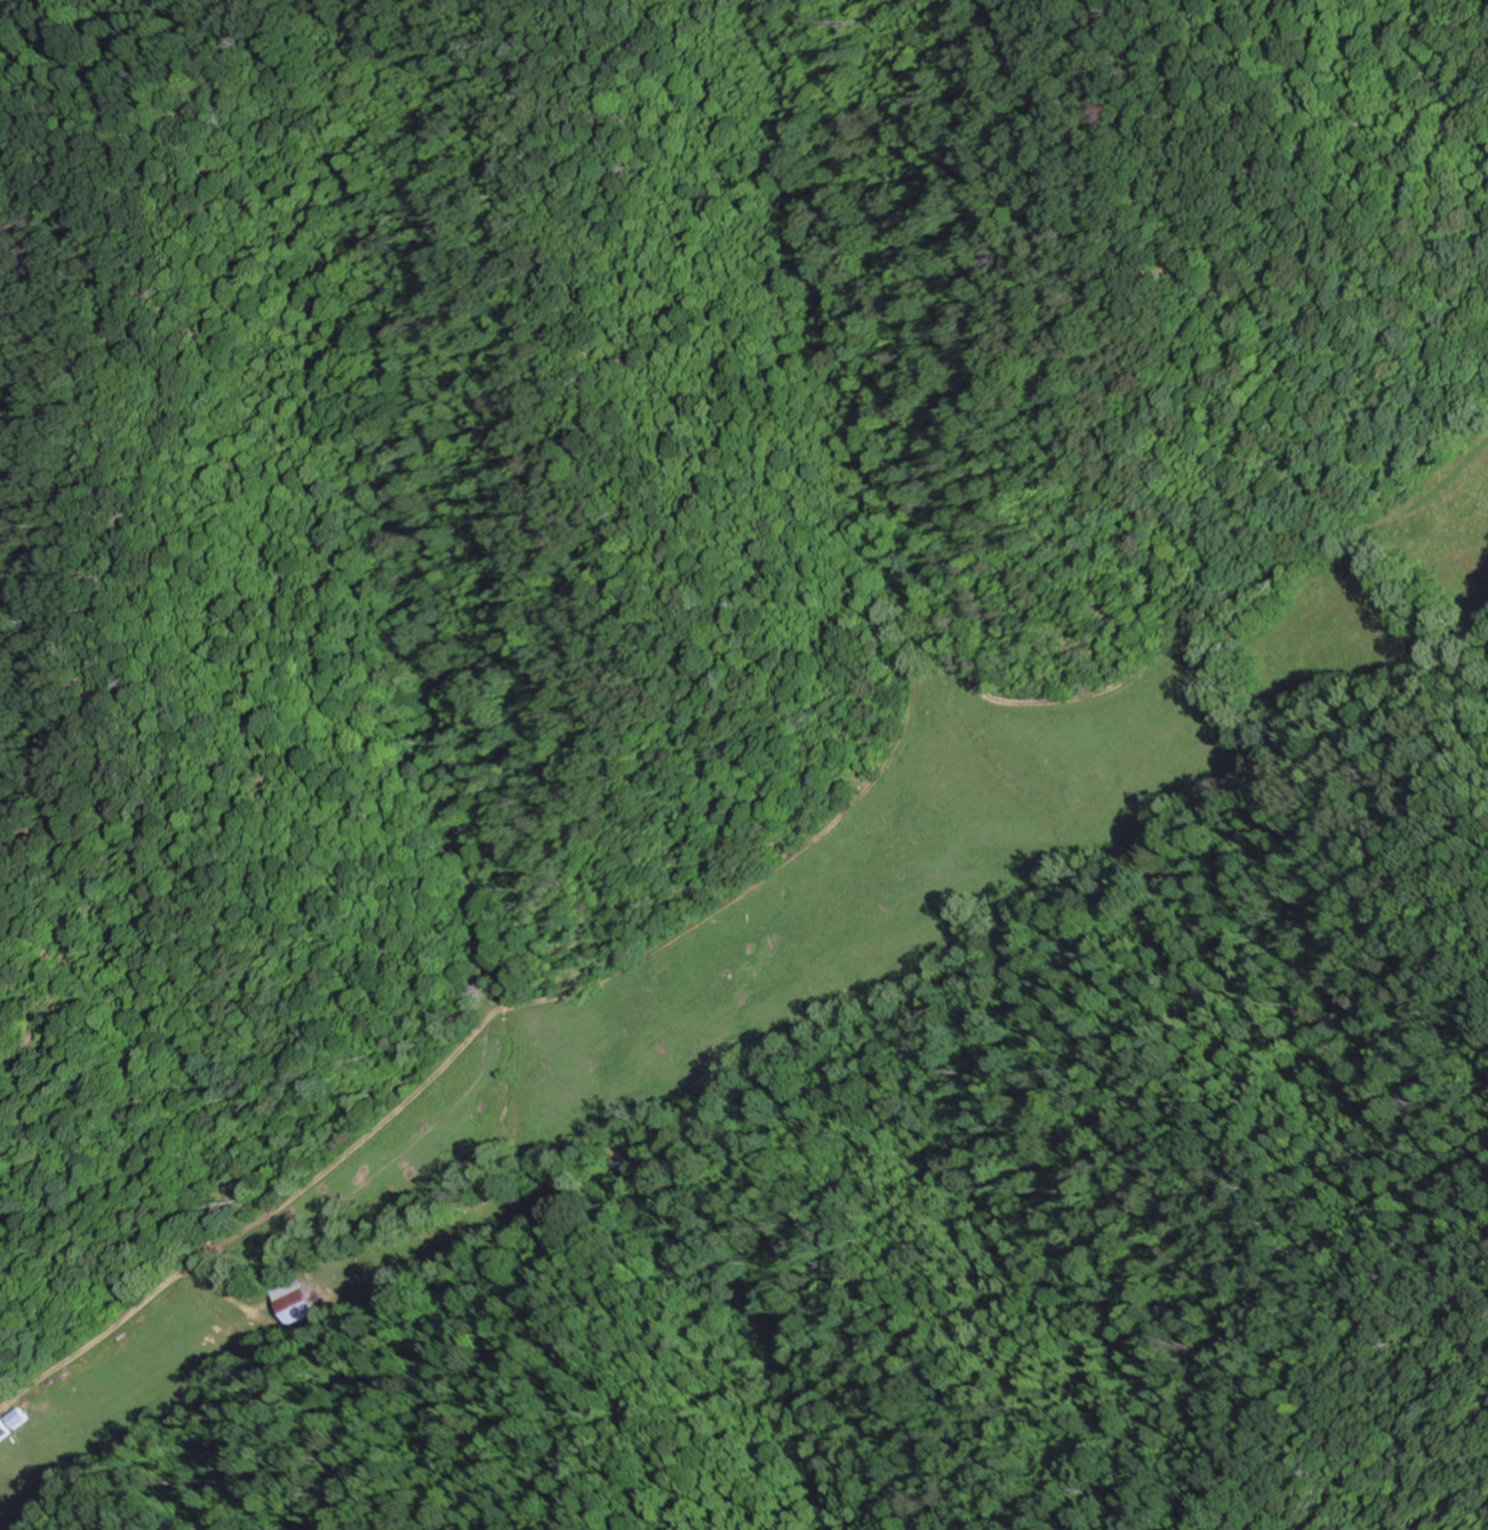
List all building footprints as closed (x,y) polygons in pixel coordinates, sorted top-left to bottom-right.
[(275,1285),(292,1326),(322,1314),(304,1273),(275,1285)] [(16,1430),(29,1420),(21,1408),(7,1418),(16,1430)] [(11,1434),(0,1418),(0,1442),(11,1434)]
